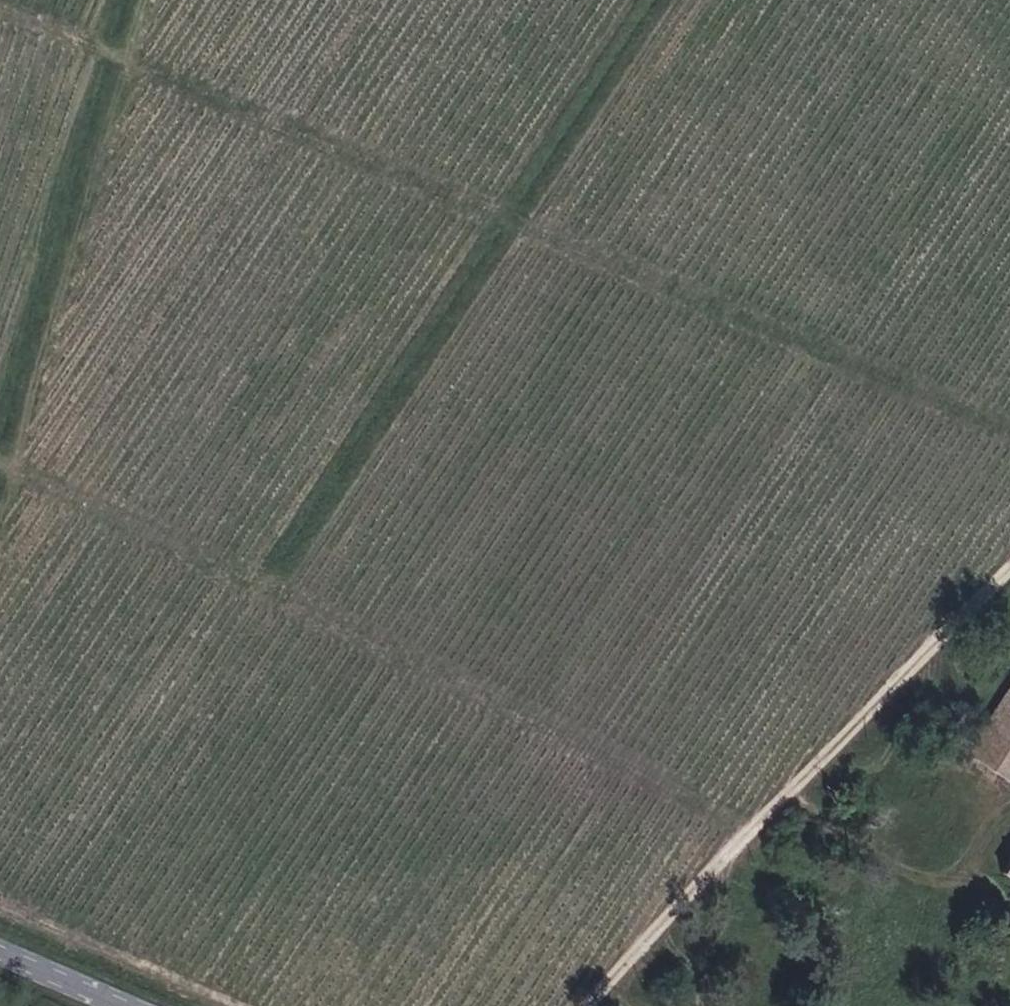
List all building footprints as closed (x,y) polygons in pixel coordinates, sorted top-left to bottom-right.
[(1009,778),(1009,685),(965,748),(1009,778)] [(999,871),(1009,878),(1009,855),(999,871)]
